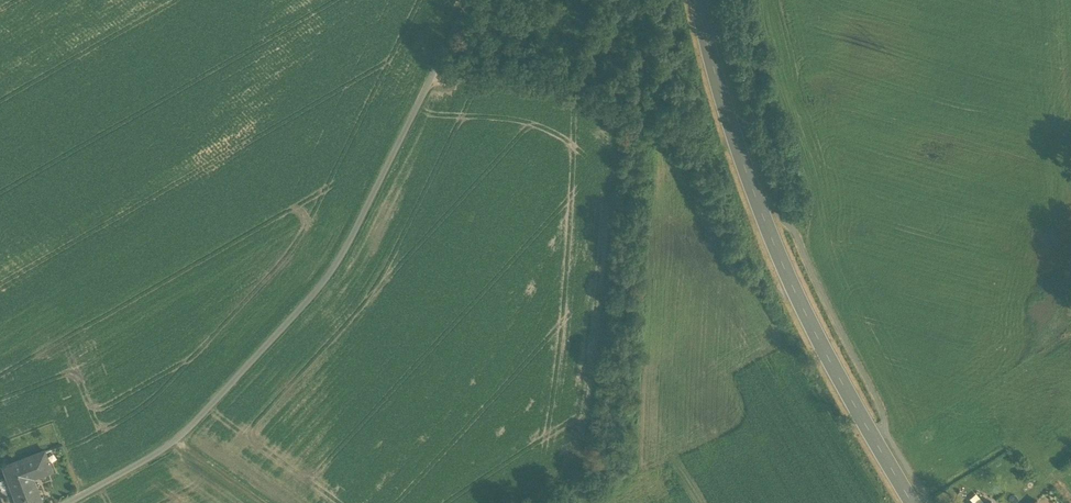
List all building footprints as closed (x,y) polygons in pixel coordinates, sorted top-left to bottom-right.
[(4,466),(18,502),(42,502),(32,477),(52,470),(44,451),(4,466)]
